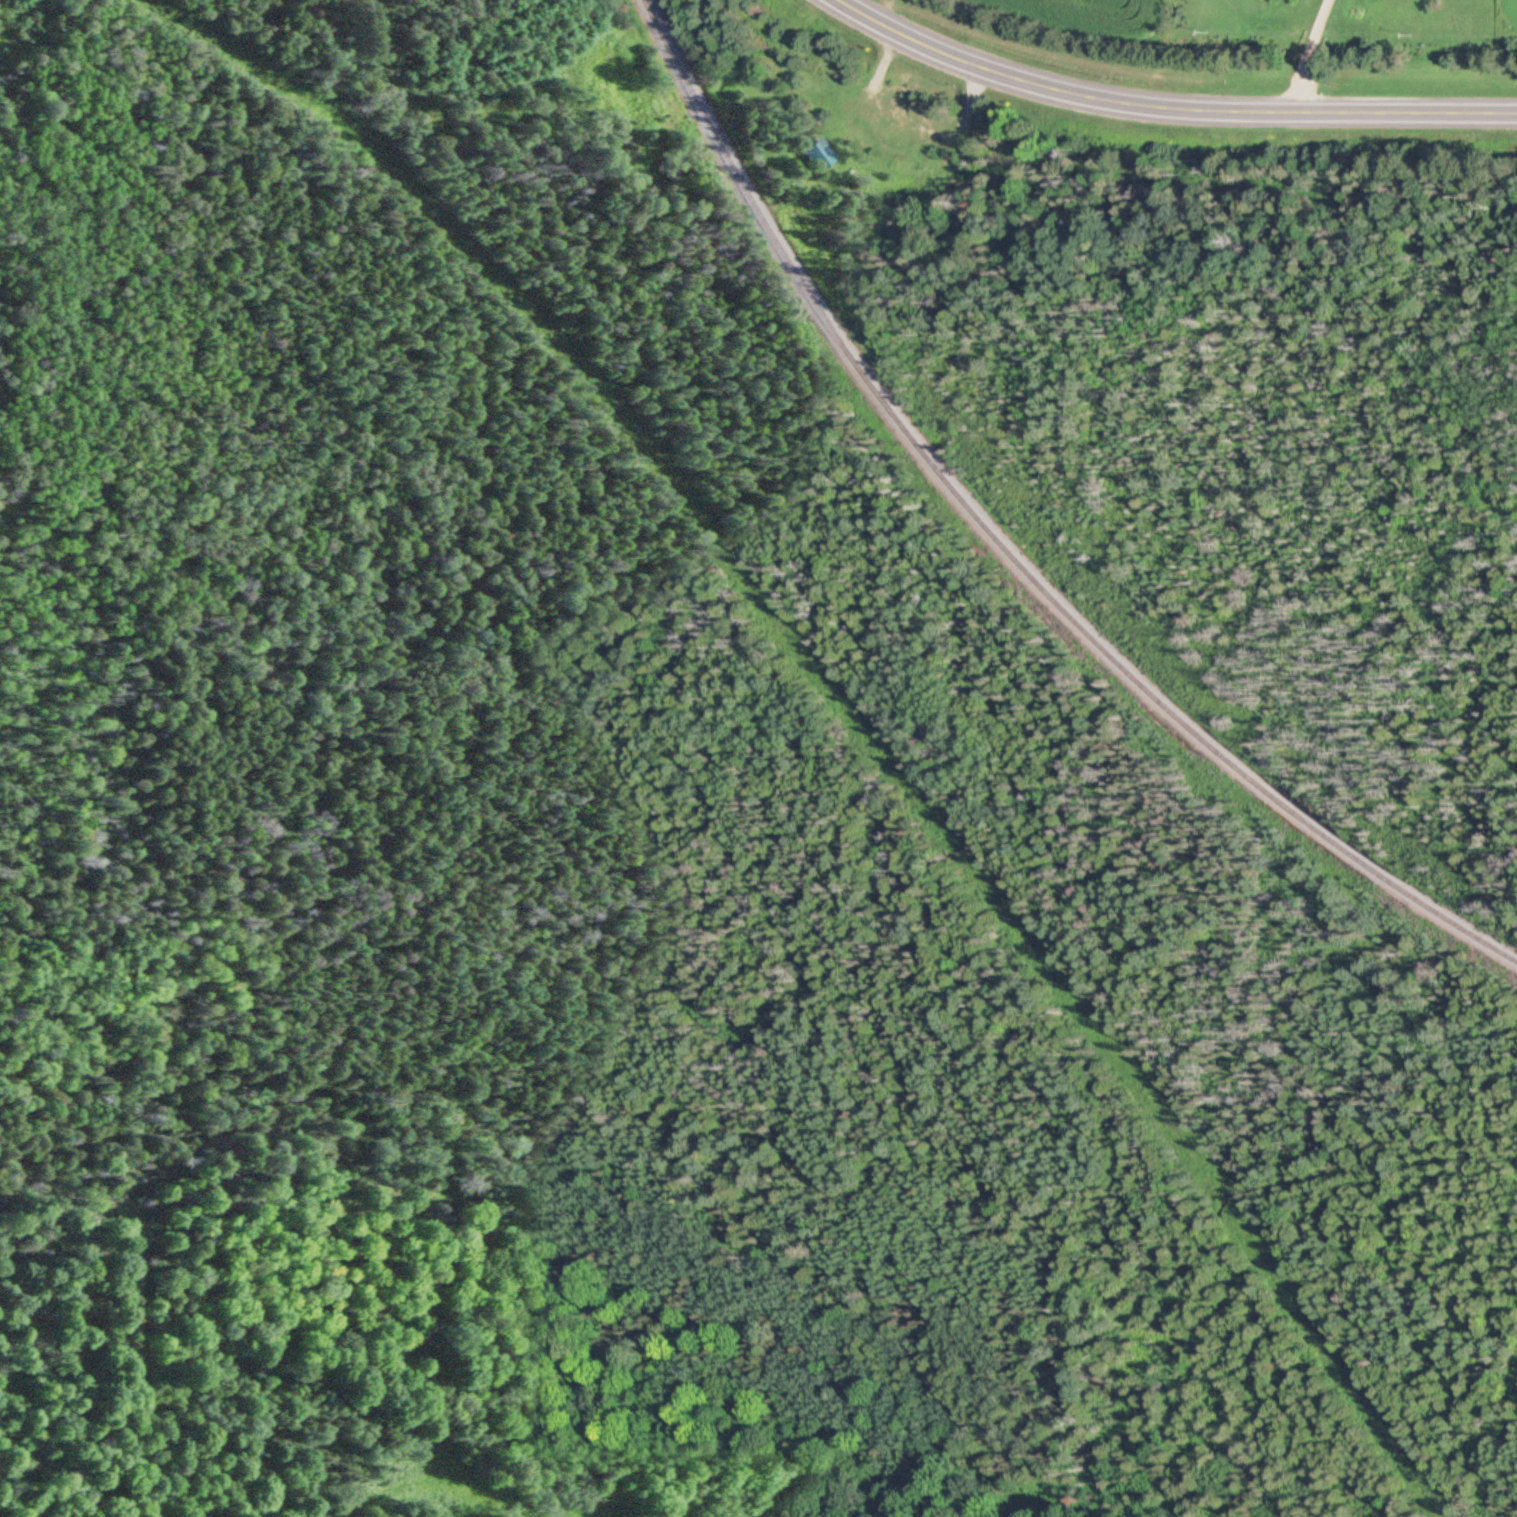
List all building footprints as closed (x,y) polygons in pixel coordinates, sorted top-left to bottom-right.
[(815,173),(831,162),(816,141),(800,151),(815,173)]
